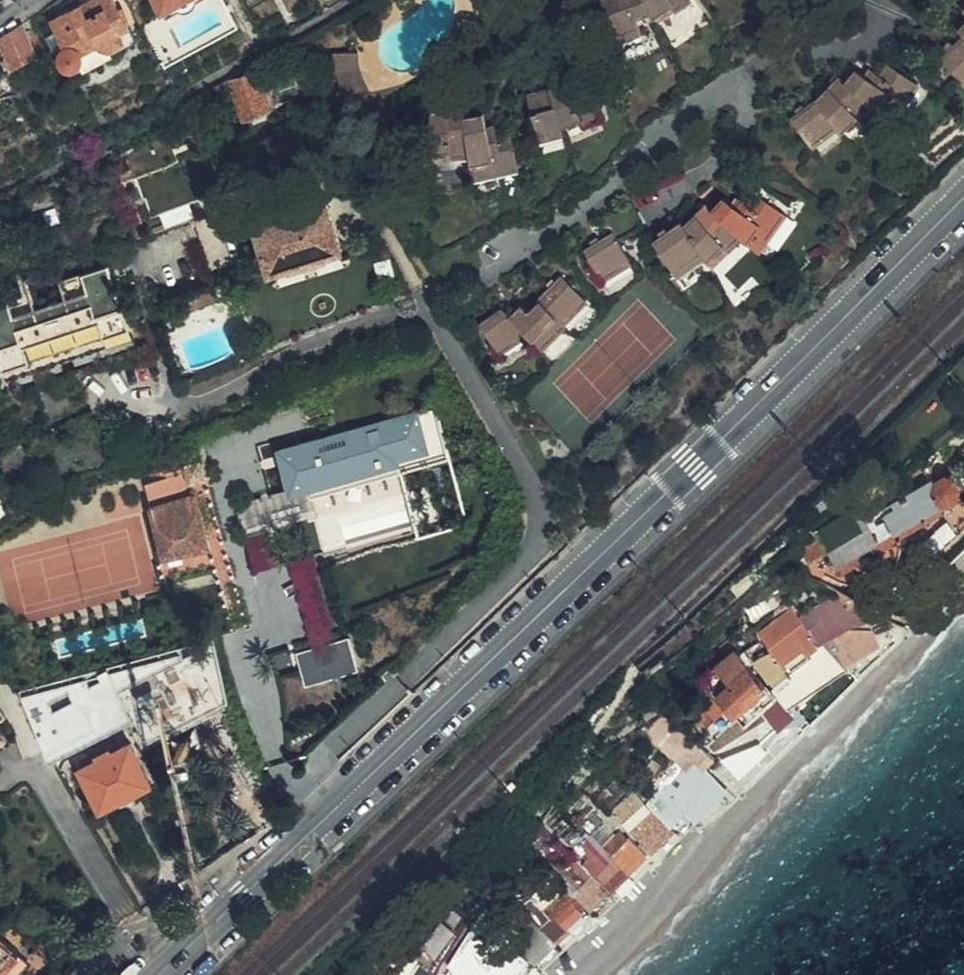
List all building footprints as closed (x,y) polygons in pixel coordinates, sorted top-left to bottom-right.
[(56,27),(66,43),(59,53),(61,55),(64,62),(74,67),(125,39),(119,30),(128,25),(114,0),(85,0),(50,18),(56,27)] [(162,10),(179,0),(157,0),(162,10)] [(165,14),(190,0),(179,0),(162,10),(165,14)] [(165,14),(167,18),(182,9),(187,10),(196,8),(199,0),(190,0),(165,14)] [(615,37),(642,26),(639,19),(653,14),(655,18),(671,7),(674,10),(689,0),(605,0),(615,37)] [(0,32),(0,39),(7,51),(0,54),(0,55),(6,65),(43,46),(37,35),(27,41),(16,22),(0,32)] [(134,34),(128,25),(119,30),(125,39),(134,34)] [(66,43),(56,27),(46,32),(59,53),(66,43)] [(949,62),(963,77),(963,46),(949,62)] [(847,86),(841,81),(818,104),(792,123),(814,152),(840,130),(844,136),(860,121),(864,123),(877,110),(883,115),(890,106),(902,113),(923,87),(893,69),(885,79),(878,74),(873,79),(859,71),(847,86)] [(229,80),(242,121),(273,113),(260,71),(229,80)] [(603,116),(583,74),(552,89),(553,93),(545,95),(543,90),(528,93),(538,133),(560,128),(561,132),(582,122),(584,125),(603,116)] [(467,117),(466,113),(431,110),(429,152),(449,153),(449,156),(469,158),(470,162),(481,160),(484,175),(517,168),(510,136),(495,138),(493,126),(486,126),(483,116),(467,117)] [(189,166),(198,195),(226,186),(218,157),(189,166)] [(226,186),(198,195),(201,204),(229,195),(226,186)] [(626,192),(597,213),(610,234),(617,245),(647,226),(626,192)] [(341,249),(324,194),(253,216),(270,270),(341,249)] [(739,208),(726,199),(714,213),(707,207),(683,230),(656,248),(676,278),(703,258),(708,263),(724,247),(728,250),(740,238),(746,243),(756,234),(768,242),(791,218),(761,198),(752,207),(745,202),(739,208)] [(617,245),(610,234),(580,253),(599,284),(629,264),(617,245)] [(33,287),(0,299),(0,347),(11,379),(137,335),(112,259),(64,276),(69,289),(38,300),(33,287)] [(33,287),(29,275),(0,286),(0,299),(33,287)] [(582,305),(558,279),(533,301),(535,304),(523,315),(518,310),(505,322),(500,315),(480,333),(496,362),(522,340),(534,354),(559,331),(557,328),(582,305)] [(215,300),(209,283),(172,297),(177,314),(215,300)] [(435,407),(279,451),(291,492),(309,487),(311,495),(402,469),(421,535),(468,522),(435,407)] [(875,512),(861,491),(810,534),(824,554),(830,550),(846,573),(861,562),(869,566),(882,557),(880,548),(901,532),(943,504),(937,495),(949,496),(956,492),(960,480),(946,460),(943,471),(933,476),(930,472),(875,512)] [(149,505),(150,507),(165,560),(211,548),(195,493),(149,505)] [(859,599),(828,581),(807,598),(805,596),(794,604),(819,635),(859,599)] [(769,585),(762,590),(768,597),(775,592),(769,585)] [(771,678),(818,637),(786,604),(754,632),(769,648),(754,662),(769,680),(771,678)] [(894,637),(904,625),(895,620),(886,631),(894,637)] [(908,629),(904,625),(894,637),(897,639),(903,640),(908,637),(909,634),(908,629)] [(847,668),(887,645),(878,626),(857,629),(827,647),(847,668)] [(727,645),(732,651),(735,654),(753,638),(745,630),(727,645)] [(347,637),(294,653),(304,684),(357,668),(347,637)] [(773,680),(793,702),(847,668),(827,647),(818,637),(771,678),(773,680)] [(696,668),(703,676),(732,651),(727,645),(725,642),(696,668)] [(703,676),(701,678),(710,688),(713,690),(721,698),(741,718),(752,728),(765,741),(792,714),(786,707),(735,654),(732,651),(703,676)] [(221,667),(197,679),(200,685),(208,688),(219,688),(226,687),(221,667)] [(721,698),(713,690),(707,696),(715,704),(719,700),(721,698)] [(715,704),(688,729),(696,736),(727,708),(719,700),(715,704)] [(780,756),(807,729),(792,714),(765,741),(772,748),(780,756)] [(698,764),(710,757),(677,728),(665,716),(648,732),(678,764),(682,769),(693,759),(698,764)] [(11,730),(0,717),(0,739),(11,730)] [(751,729),(752,728),(741,718),(708,747),(715,753),(751,729)] [(765,741),(752,728),(751,729),(715,753),(741,777),(772,748),(765,741)] [(119,801),(132,794),(152,784),(131,745),(123,749),(120,744),(96,756),(99,760),(81,768),(102,810),(119,801)] [(714,761),(710,757),(698,764),(704,770),(714,761)] [(681,776),(698,764),(693,759),(682,769),(678,764),(657,784),(665,793),(666,792),(681,776)] [(704,770),(698,764),(681,776),(666,792),(665,793),(683,812),(706,789),(700,783),(709,774),(704,770)] [(706,789),(715,781),(709,774),(700,783),(706,789)] [(653,780),(638,793),(653,810),(653,804),(665,793),(657,784),(653,780)] [(683,812),(696,824),(728,793),(715,781),(706,789),(683,812)] [(640,842),(653,830),(663,821),(653,810),(638,793),(610,820),(618,829),(623,825),(640,842)] [(653,804),(653,810),(663,821),(668,827),(683,812),(665,793),(653,804)] [(136,802),(132,794),(119,801),(123,809),(136,802)] [(663,821),(653,830),(640,842),(649,852),(671,830),(668,827),(663,821)] [(607,853),(590,835),(582,843),(601,865),(591,875),(599,884),(618,865),(607,853)] [(635,847),(625,836),(607,853),(618,865),(635,847)] [(625,873),(643,856),(635,847),(618,865),(625,873)] [(625,873),(618,865),(599,884),(606,892),(625,873)] [(599,884),(591,875),(572,892),(580,902),(599,884)] [(606,892),(599,884),(580,902),(587,910),(606,892)] [(572,892),(570,889),(550,909),(553,914),(549,917),(532,896),(522,905),(531,916),(546,933),(547,935),(575,908),(580,902),(572,892)] [(579,913),(575,908),(547,935),(551,939),(564,927),(579,913)] [(523,958),(485,914),(485,915),(450,967),(457,974),(512,974),(523,966),(527,962),(523,958)] [(531,916),(509,936),(517,945),(523,940),(530,948),(546,933),(531,916)] [(568,932),(564,927),(551,939),(556,945),(568,932)] [(1,974),(2,974),(4,974),(10,970),(15,974),(23,974),(31,966),(0,934),(0,974),(1,974)] [(534,966),(554,947),(545,937),(526,956),(529,960),(534,966)] [(523,940),(517,945),(524,954),(530,948),(523,940)] [(523,966),(512,974),(531,974),(523,966)]
